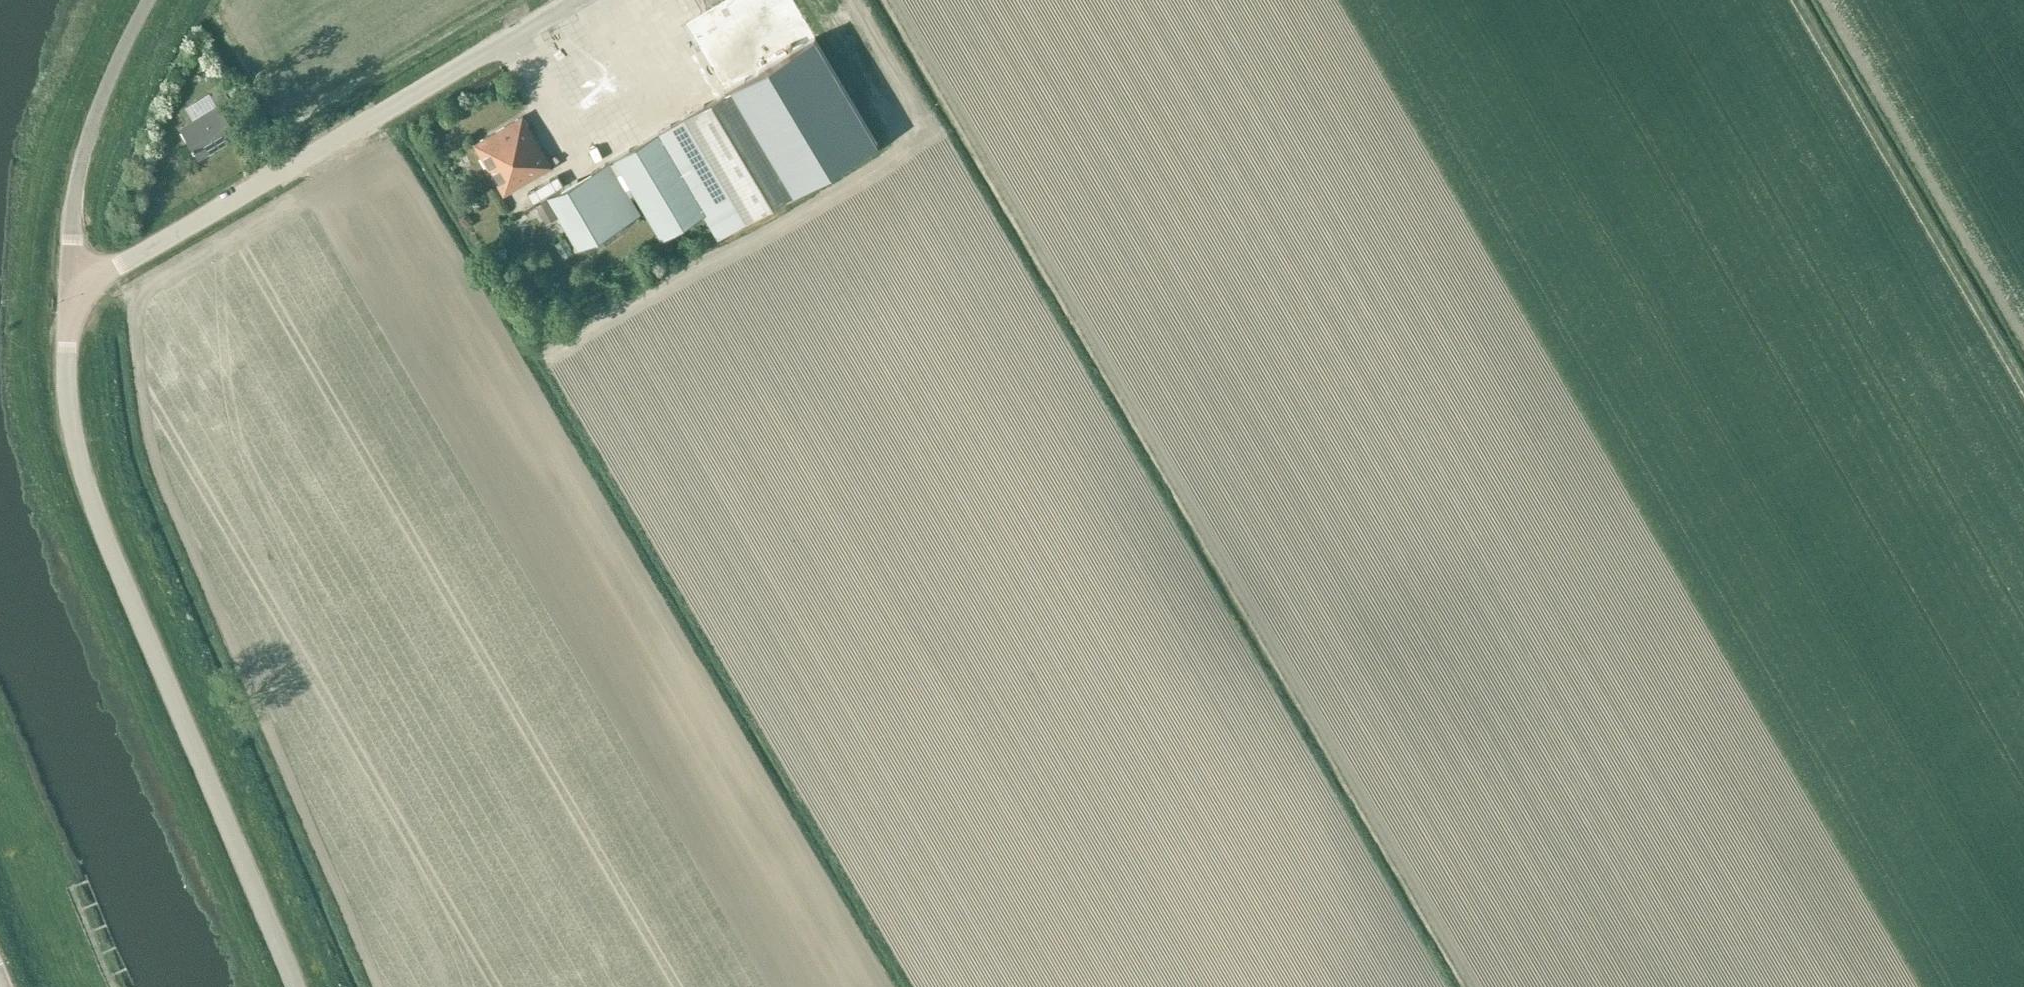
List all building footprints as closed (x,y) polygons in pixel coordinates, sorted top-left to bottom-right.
[(740,83),(685,116),(659,132),(548,198),(557,216),(578,252),(641,214),(633,199),(637,197),(662,240),(705,215),(718,238),(802,189),(740,83)] [(236,133),(226,116),(237,109),(223,86),(210,94),(216,103),(179,126),(196,152),(217,139),(220,143),(236,133)] [(554,167),(532,131),(523,115),(475,143),(504,195),(554,167)] [(557,216),(548,198),(537,204),(547,222),(557,216)]
